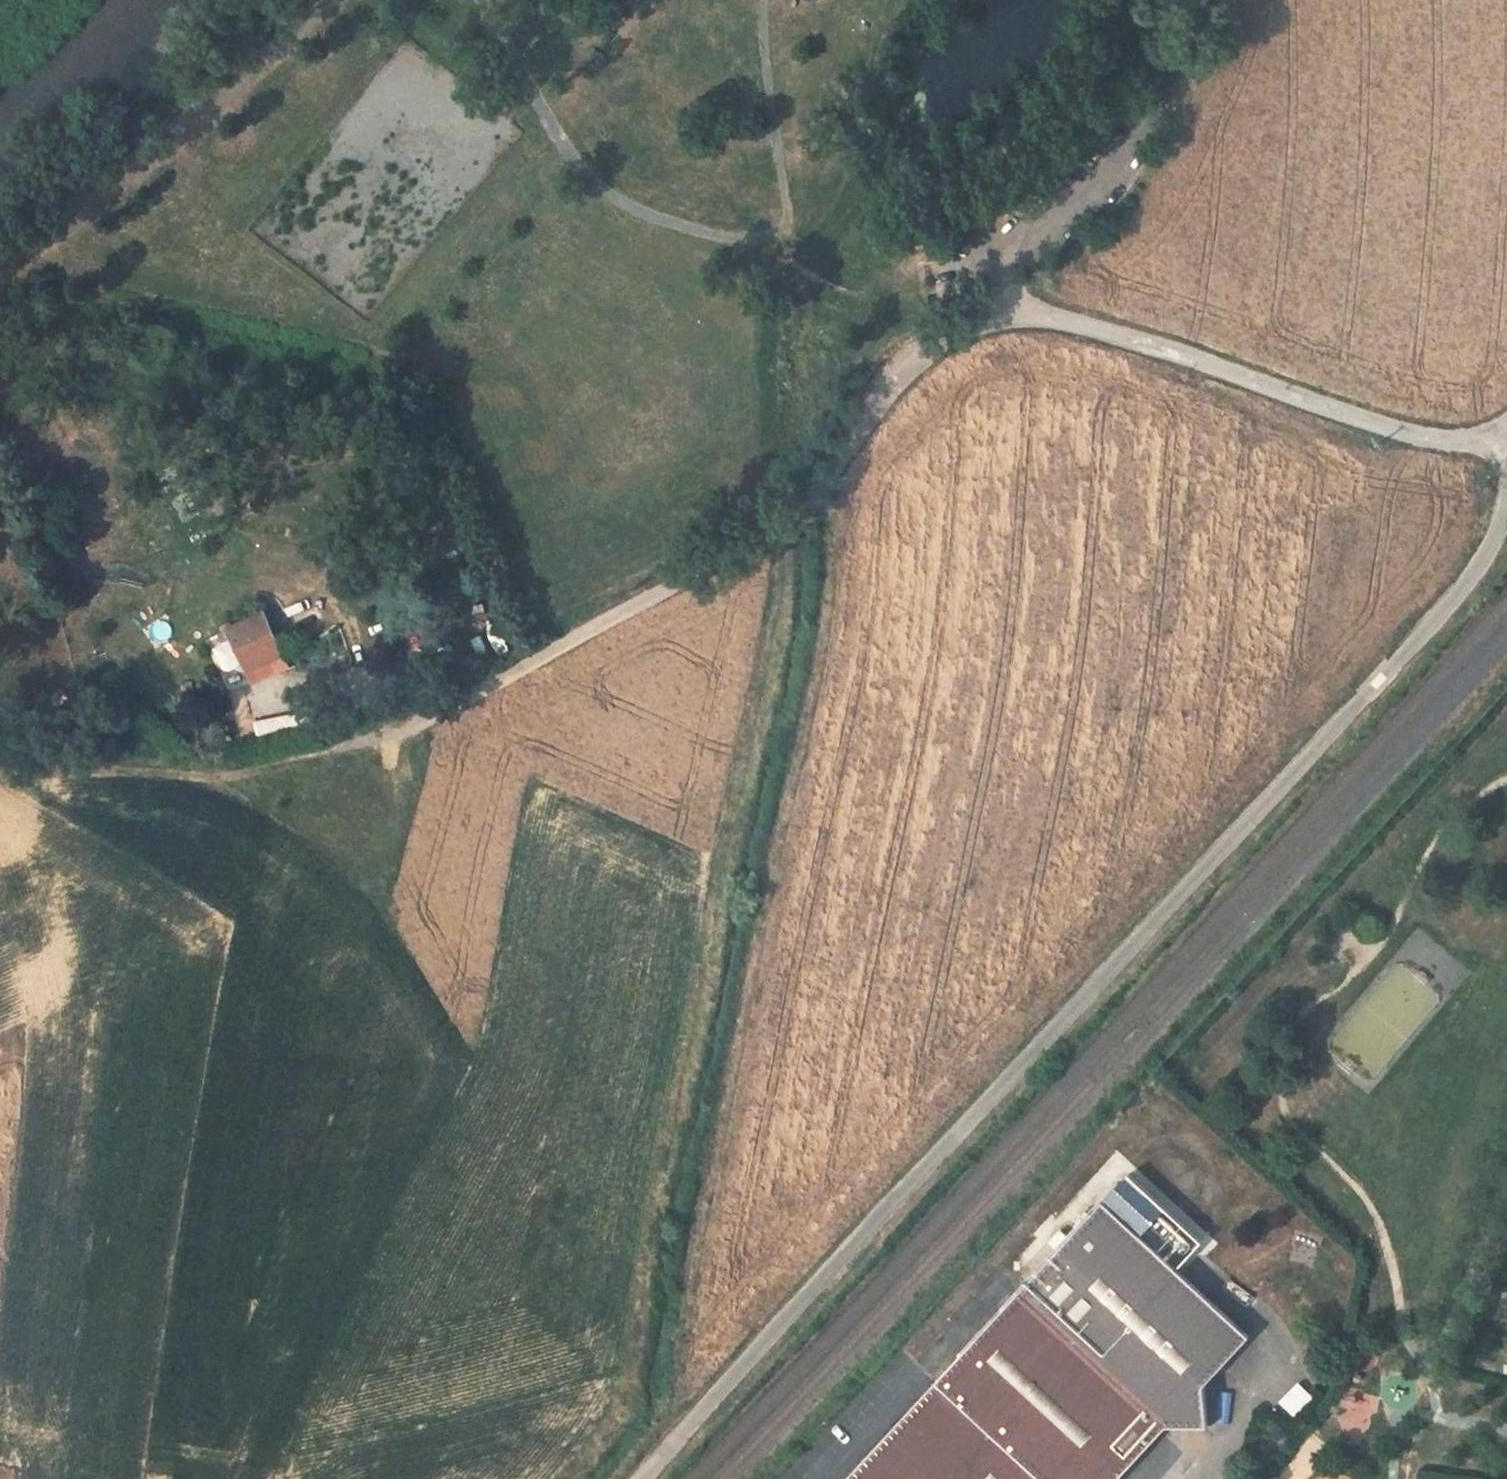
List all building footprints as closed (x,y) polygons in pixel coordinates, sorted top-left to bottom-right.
[(227,632),(231,643),(264,627),(260,617),(227,632)] [(264,627),(231,643),(240,662),(273,648),(264,627)] [(1168,1429),(1210,1430),(1206,1388),(1252,1338),(1103,1206),(1029,1285),(850,1478),(1123,1478),(1168,1429)]
